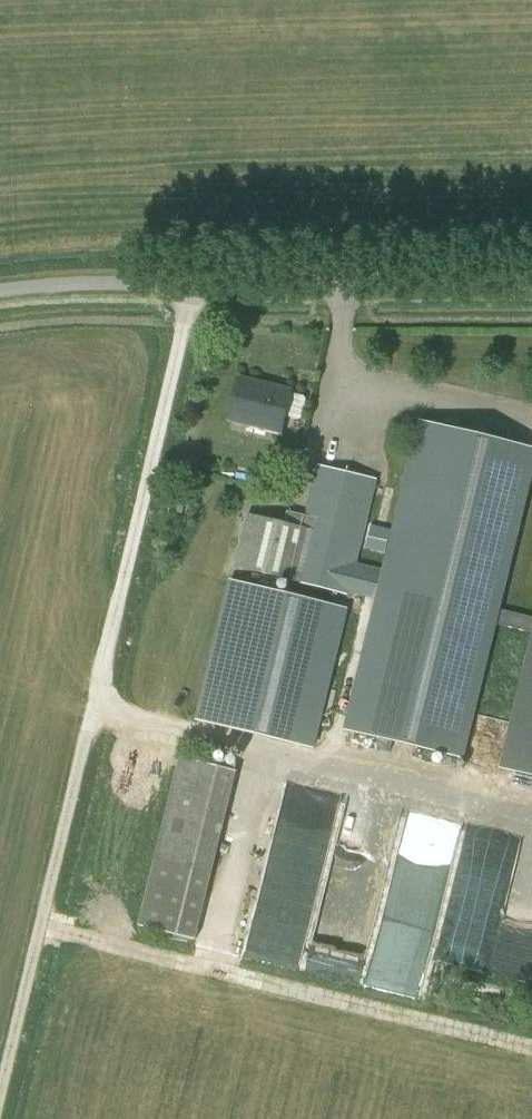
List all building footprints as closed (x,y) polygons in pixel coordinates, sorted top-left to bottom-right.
[(282,432),(285,419),(298,422),(303,419),(308,401),(305,396),(291,393),(292,390),(240,377),(229,419),(282,432)] [(317,465),(304,517),(288,512),(285,524),(247,515),(235,567),(349,595),(350,591),(381,599),(349,731),(460,758),(492,623),(531,632),(531,618),(496,609),(531,459),(531,448),(423,422),(387,571),(357,564),(378,479),(317,465)] [(385,553),(390,530),(369,525),(363,548),(385,553)] [(313,747),(344,615),(230,587),(198,720),(313,747)] [(512,771),(531,776),(531,686),(512,771)] [(195,939),(236,771),(179,757),(137,925),(195,939)] [(256,917),(390,947),(411,857),(357,844),(359,833),(370,836),(377,807),(365,804),(362,813),(366,814),(363,828),(352,825),(348,840),(325,834),(312,893),(264,882),(256,917)] [(515,865),(521,836),(503,826),(465,818),(440,940),(457,943),(460,939),(473,942),(486,944),(490,938),(503,946),(505,943),(501,960),(523,964),(529,954),(528,954),(513,946),(524,927),(524,923),(528,916),(528,918),(531,919),(531,868),(515,865)]
